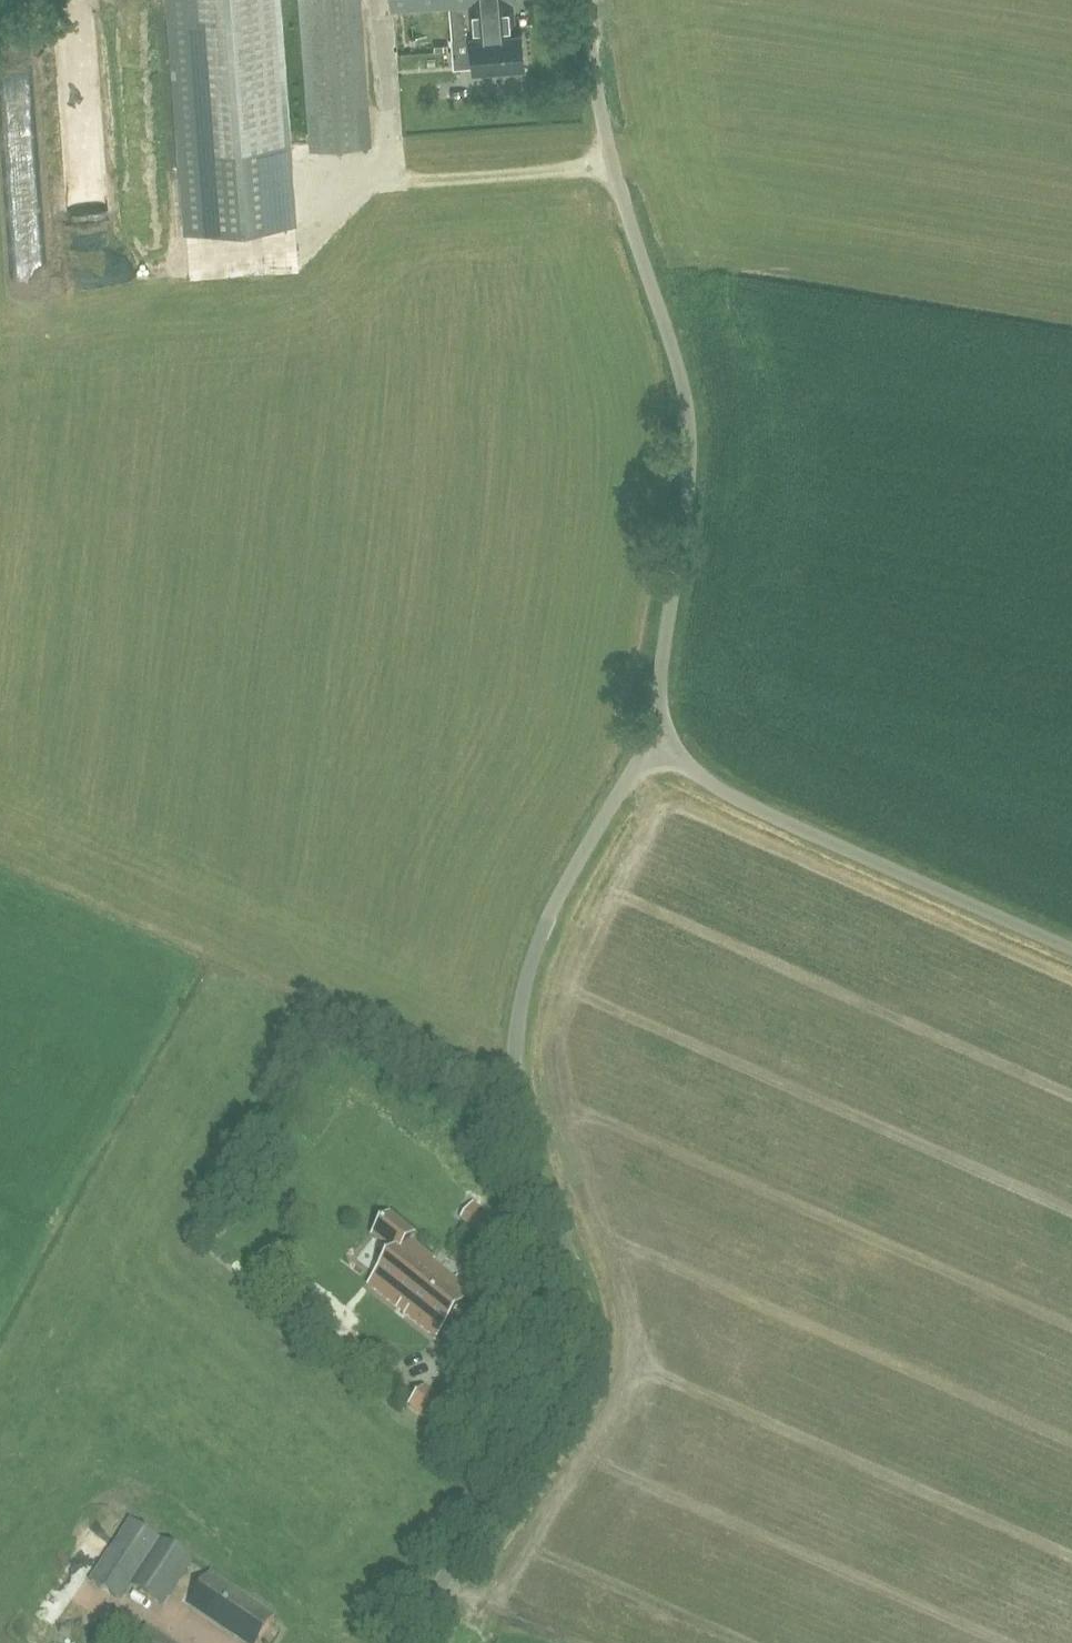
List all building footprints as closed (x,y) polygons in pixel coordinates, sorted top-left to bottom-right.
[(183,232),(295,224),(278,0),(165,0),(183,232)] [(312,150),(370,145),(359,0),(300,0),(312,150)] [(524,64),(522,33),(513,34),(510,1),(516,1),(516,0),(391,0),(392,10),(470,4),(472,36),(471,37),(473,67),(524,64)] [(459,52),(411,54),(412,72),(460,70),(459,52)] [(81,286),(115,285),(114,248),(80,248),(81,286)] [(485,1244),(502,1229),(479,1204),(462,1218),(485,1244)] [(435,1338),(472,1291),(408,1240),(413,1234),(391,1216),(374,1237),(395,1255),(370,1286),(435,1338)] [(425,1390),(411,1407),(445,1435),(460,1418),(425,1390)] [(122,1602),(132,1587),(162,1608),(194,1561),(161,1539),(130,1518),(89,1580),(122,1602)] [(269,1624),(274,1617),(211,1575),(191,1606),(247,1642),(256,1642),(269,1624)] [(148,1629),(139,1642),(169,1642),(148,1629)]
